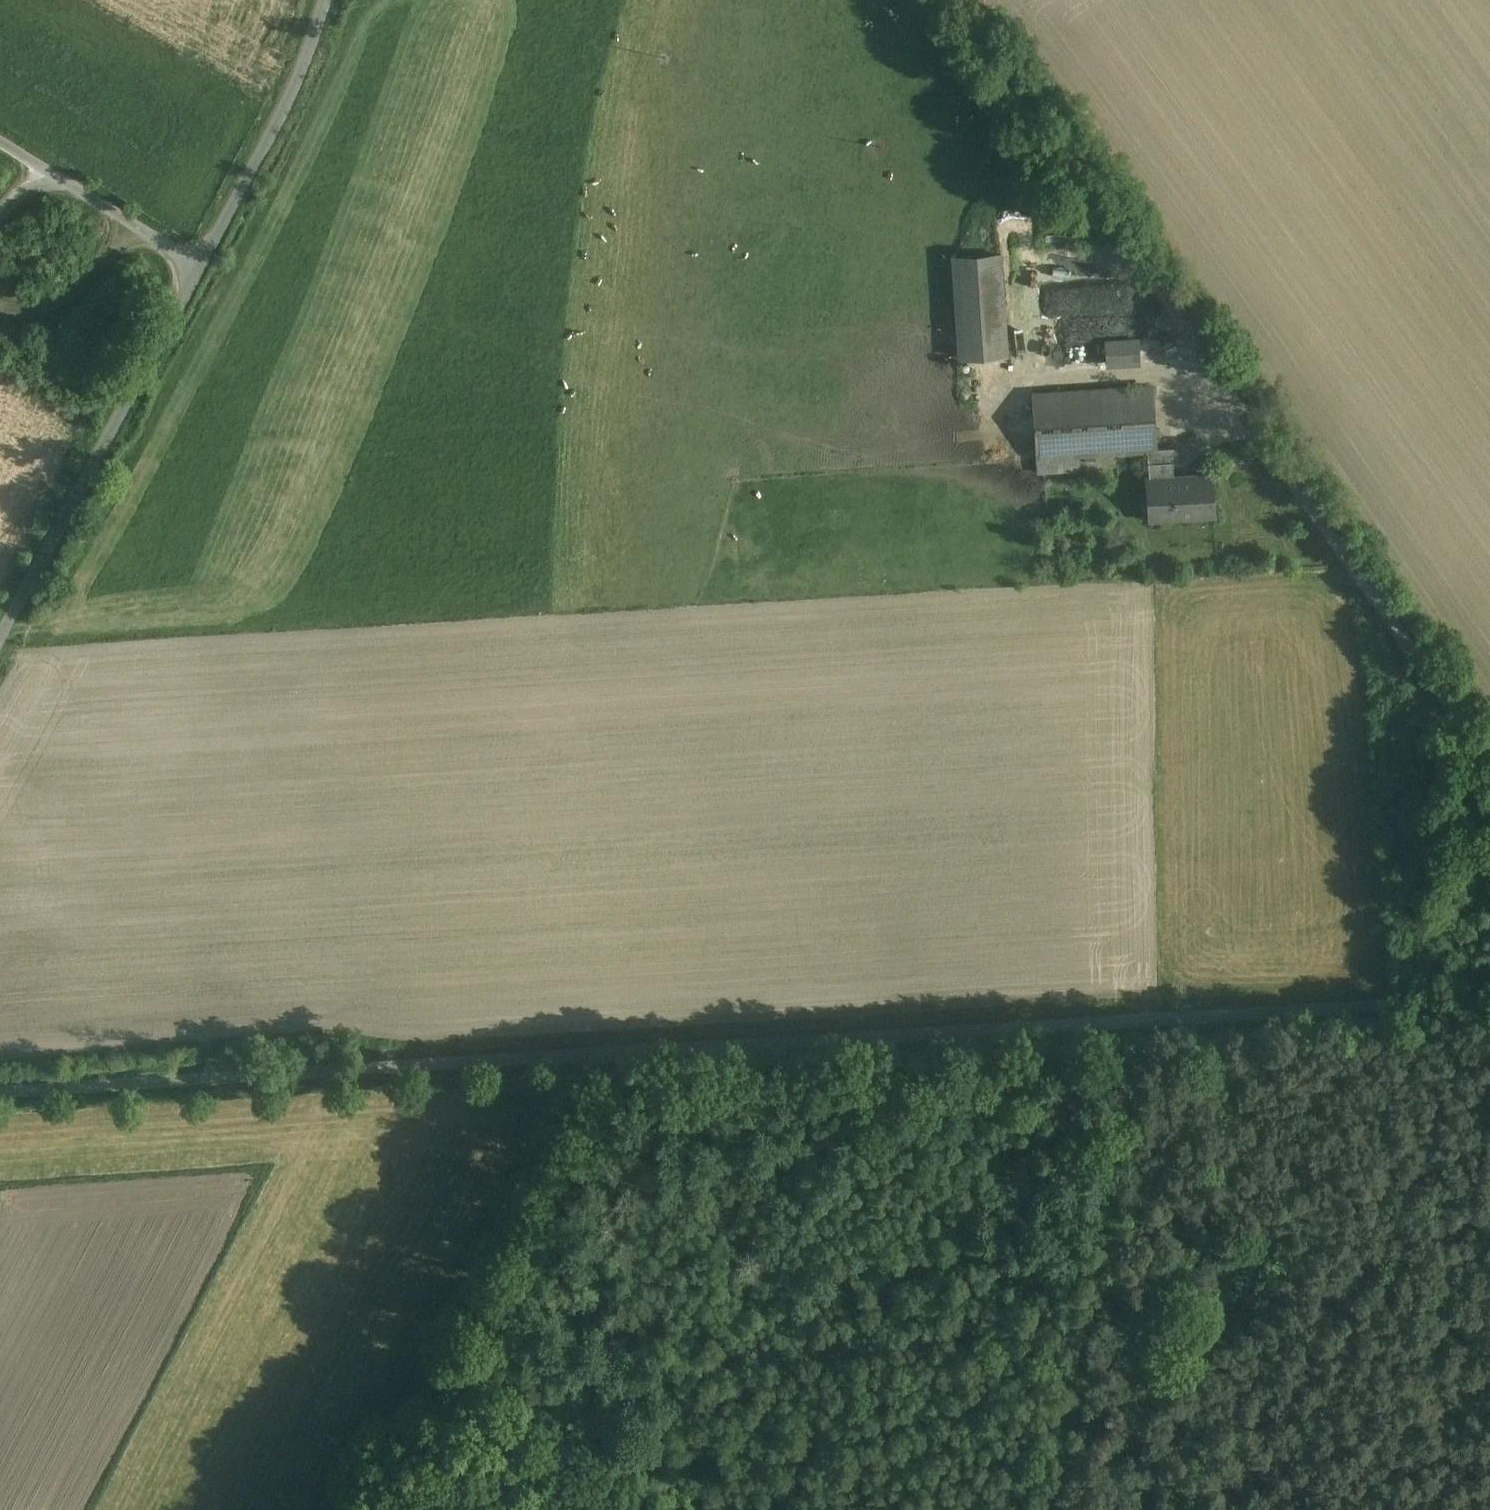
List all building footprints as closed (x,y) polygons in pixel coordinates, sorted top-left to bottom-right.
[(996,348),(994,246),(934,247),(936,348),(996,348)] [(1107,285),(1107,312),(1129,313),(1130,286),(1107,285)] [(1142,334),(1107,336),(1109,365),(1143,364),(1142,334)] [(1147,378),(1025,383),(1028,452),(1150,448),(1147,378)] [(1208,469),(1137,471),(1138,520),(1209,518),(1208,469)]
